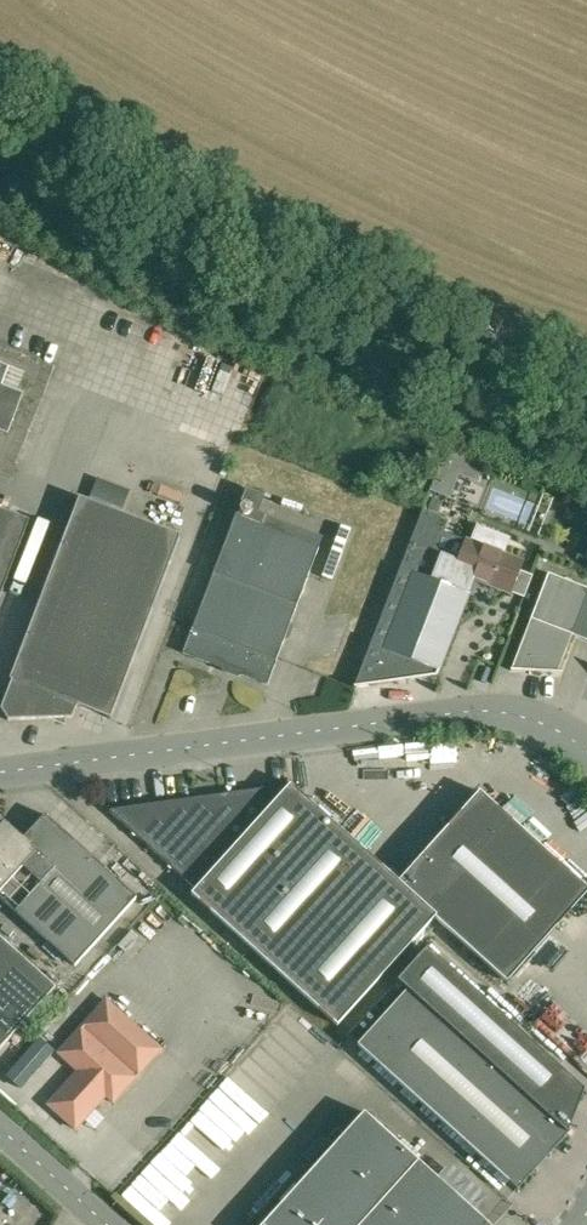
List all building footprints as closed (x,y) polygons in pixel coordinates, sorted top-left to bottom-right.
[(7,434),(23,393),(1,385),(8,366),(0,363),(0,431),(7,434)] [(318,548),(322,537),(253,511),(260,494),(246,489),(235,516),(231,525),(193,627),(192,627),(182,653),(267,685),(277,659),(276,659),(319,548),(318,548)] [(7,720),(72,718),(76,706),(110,718),(180,536),(79,497),(9,680),(11,681),(0,710),(7,720)] [(29,521),(0,510),(0,596),(29,521)] [(422,510),(409,543),(423,549),(432,552),(441,529),(437,527),(441,517),(433,514),(422,510)] [(423,549),(414,571),(462,590),(467,576),(481,581),(510,592),(521,562),(501,555),(508,538),(498,535),(477,527),(471,543),(466,541),(458,562),(455,569),(446,565),(449,559),(432,552),(423,549)] [(409,543),(354,687),(354,688),(356,688),(356,685),(359,679),(370,683),(371,686),(377,685),(393,682),(396,676),(409,681),(415,663),(433,670),(433,676),(433,677),(436,676),(438,671),(468,592),(462,590),(414,571),(423,549),(409,543)] [(572,636),(586,642),(586,589),(548,574),(511,669),(511,671),(562,673),(562,672),(558,672),(572,636)] [(370,771),(467,757),(465,738),(368,752),(370,771)] [(250,947),(337,1026),(434,918),(507,983),(586,893),(586,888),(479,791),(398,881),(290,784),(286,788),(283,785),(111,809),(109,812),(195,889),(191,894),(250,947)] [(75,966),(137,897),(44,814),(23,838),(4,821),(0,826),(0,898),(75,966)] [(26,961),(0,937),(0,989),(26,961)] [(421,1003),(372,1058),(517,1190),(567,1135),(567,1134),(584,1091),(583,1090),(427,949),(397,981),(421,1003)] [(26,961),(0,989),(0,1049),(55,987),(26,961)] [(59,1092),(48,1105),(75,1129),(105,1096),(113,1103),(135,1078),(161,1049),(106,999),(100,1007),(80,1028),(58,1053),(78,1071),(59,1092)] [(235,1078),(168,1153),(206,1186),(228,1161),(243,1144),(223,1127),(235,1114),(261,1138),(280,1118),(235,1078)] [(364,1112),(262,1224),(489,1224),(364,1112)] [(167,1224),(188,1224),(195,1217),(148,1176),(132,1194),(167,1224)]
